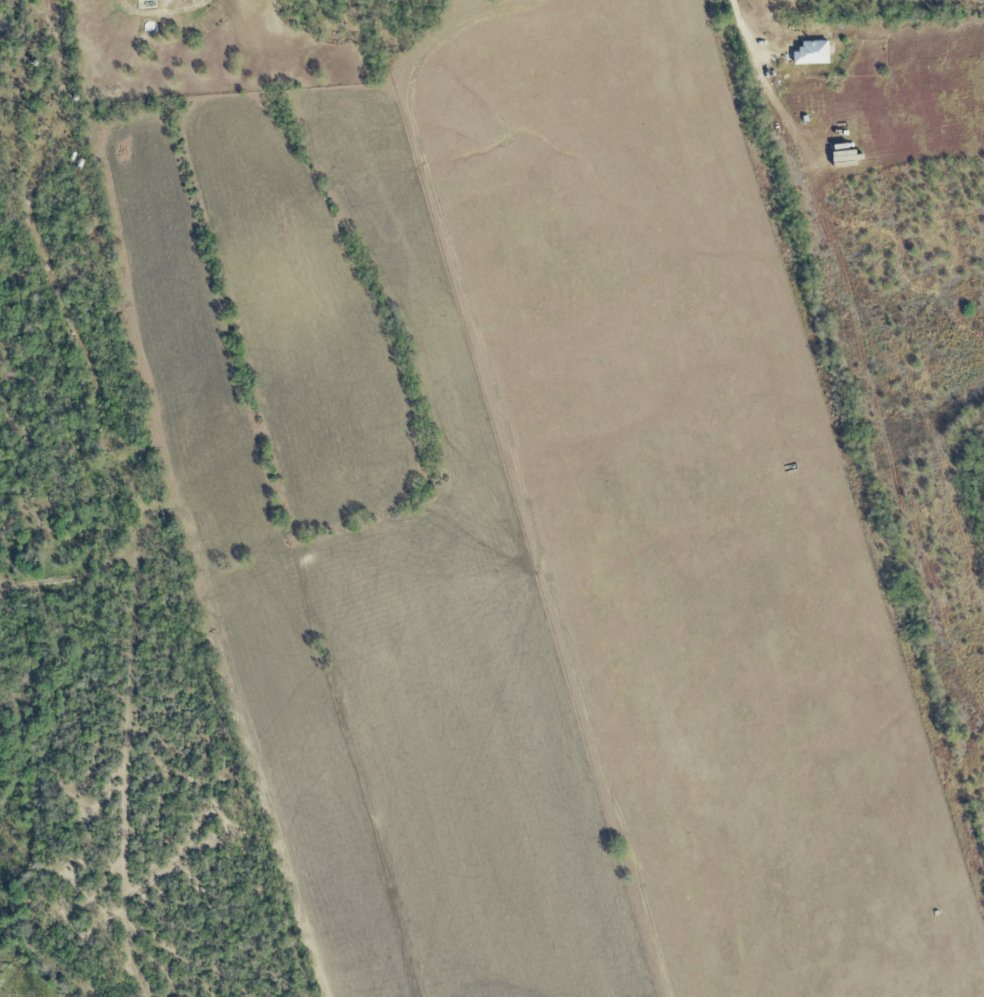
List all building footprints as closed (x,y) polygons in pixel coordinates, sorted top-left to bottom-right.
[(829,41),(801,42),(801,52),(793,52),(794,64),(829,63),(829,41)]
